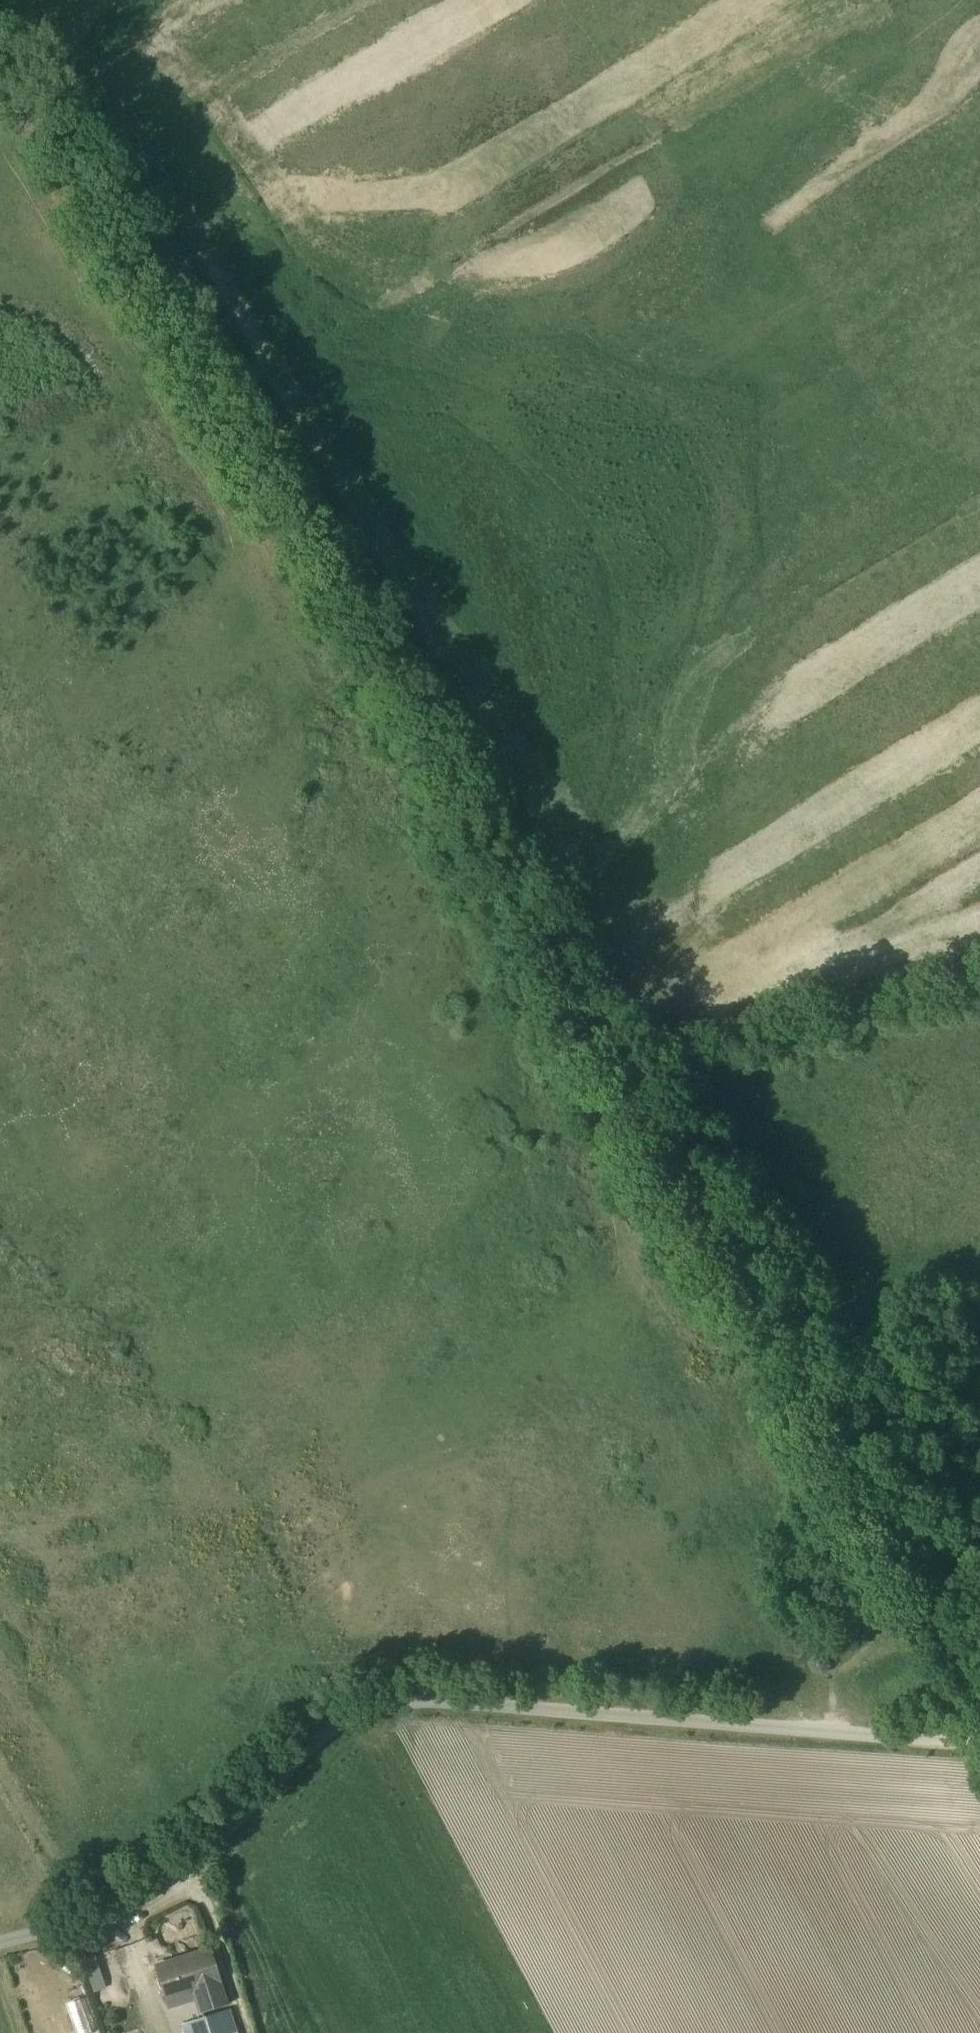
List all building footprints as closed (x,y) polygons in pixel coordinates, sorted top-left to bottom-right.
[(826,1655),(814,1653),(806,1663),(811,1674),(823,1676),(831,1666),(826,1655)] [(209,1947),(153,1963),(165,2004),(192,1996),(197,2013),(227,2004),(209,1947)] [(233,2010),(183,2025),(186,2032),(241,2032),(233,2010)]
